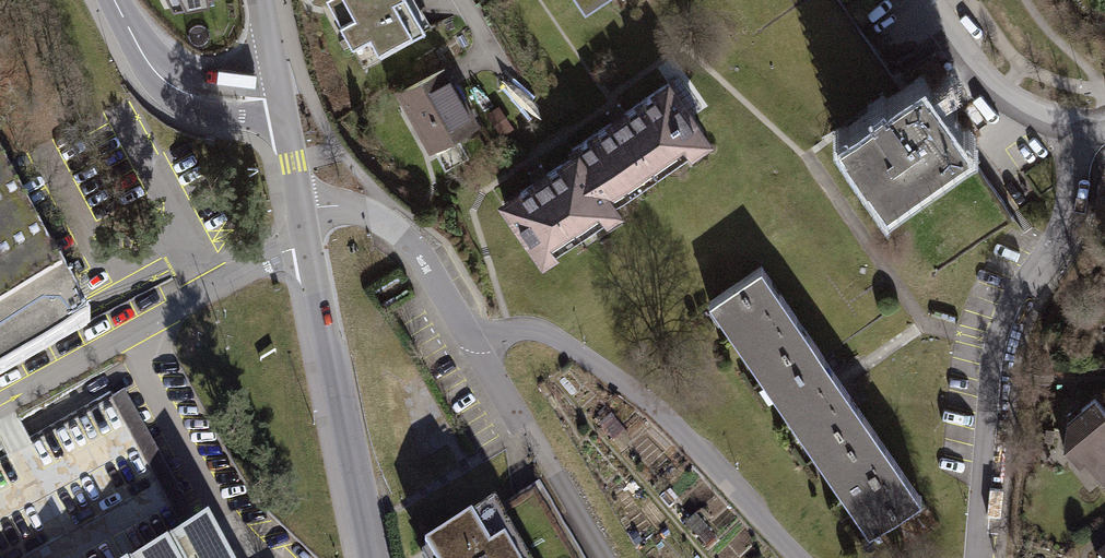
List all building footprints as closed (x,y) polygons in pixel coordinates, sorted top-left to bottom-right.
[(217,0),(154,0),(157,12),(217,0)] [(363,63),(429,21),(416,0),(328,0),(363,63)] [(584,9),(596,0),(578,0),(584,9)] [(446,60),(395,90),(428,150),(478,122),(446,60)] [(667,70),(576,135),(616,194),(687,144),(691,150),(713,134),(667,70)] [(927,81),(840,139),(886,208),(970,150),(927,81)] [(576,135),(496,198),(540,265),(557,250),(554,244),(600,210),(605,216),(622,203),(616,194),(576,135)] [(889,210),(932,276),(1014,218),(972,154),(889,210)] [(86,327),(0,170),(0,374),(86,327)] [(759,261),(705,298),(868,525),(921,487),(759,261)] [(1068,414),(1065,447),(1077,463),(1083,460),(1103,484),(1104,482),(1104,407),(1093,393),(1068,414)] [(430,557),(585,557),(539,482),(425,549),(430,557)] [(225,519),(152,557),(245,557),(225,519)] [(1097,557),(1098,557),(1104,557),(1104,549),(1097,557)]
